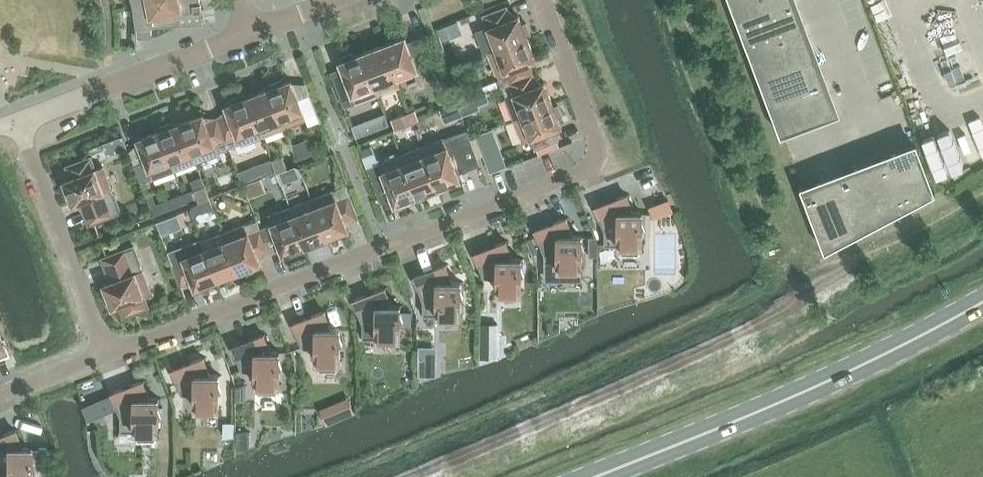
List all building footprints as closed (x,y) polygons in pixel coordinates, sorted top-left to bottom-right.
[(133,5),(136,26),(135,49),(137,49),(137,38),(152,38),(152,37),(151,37),(151,26),(182,24),(182,23),(181,23),(179,13),(193,11),(193,12),(201,11),(200,3),(199,0),(157,0),(133,5)] [(738,18),(787,0),(732,0),(738,18)] [(749,46),(805,25),(796,0),(787,0),(738,18),(749,46)] [(488,51),(488,52),(527,37),(526,34),(530,33),(526,22),(522,24),(518,15),(511,18),(507,6),(483,15),(496,48),(488,51)] [(749,46),(760,74),(816,53),(805,25),(749,46)] [(405,36),(383,44),(396,77),(417,69),(412,54),(423,50),(419,38),(407,43),(405,36)] [(488,52),(501,85),(532,73),(528,62),(535,59),(527,37),(488,52)] [(383,44),(361,52),(377,93),(378,93),(375,85),(396,77),(383,44)] [(377,93),(361,52),(353,56),(352,52),(341,56),(343,60),(339,61),(342,68),(331,72),(344,106),(377,93)] [(760,74),(770,103),(827,81),(816,53),(760,74)] [(501,85),(514,118),(552,103),(544,82),(537,84),(532,73),(501,85)] [(271,88),(270,88),(285,127),(305,119),(298,99),(309,94),(305,83),(293,87),(291,80),(282,83),(280,80),(270,84),(271,88)] [(827,81),(770,103),(782,133),(784,133),(783,131),(838,110),(827,81)] [(270,88),(248,96),(260,127),(263,135),(285,127),(270,88)] [(228,112),(218,116),(230,148),(263,135),(260,127),(248,96),(245,98),(243,94),(233,98),(234,102),(225,105),(228,112)] [(461,100),(456,102),(460,114),(478,107),(477,104),(474,96),(463,100),(461,101),(461,100)] [(552,103),(514,118),(522,141),(530,138),(535,149),(558,140),(554,128),(561,126),(558,117),(561,115),(557,105),(553,106),(552,103)] [(414,109),(403,114),(407,124),(418,120),(414,109)] [(203,114),(181,122),(196,160),(230,148),(218,116),(205,121),(203,114)] [(407,124),(403,114),(391,118),(395,128),(407,124)] [(368,119),(351,125),(356,137),(372,131),(368,119)] [(162,129),(160,130),(175,168),(196,160),(181,122),(172,125),(171,122),(160,126),(162,129)] [(456,133),(422,146),(438,187),(460,179),(457,171),(468,167),(479,163),(473,147),(466,129),(456,133)] [(140,146),(129,150),(137,174),(140,182),(152,177),(175,168),(160,130),(137,139),(140,146)] [(292,144),(298,159),(314,153),(307,138),(292,144)] [(916,144),(877,159),(897,211),(936,190),(935,189),(933,190),(916,144)] [(422,146),(400,154),(416,195),(438,187),(422,146)] [(500,149),(483,156),(489,173),(506,166),(500,149)] [(271,158),(276,171),(286,167),(281,154),(271,158)] [(375,164),(367,167),(380,201),(392,197),(394,204),(416,195),(400,154),(379,163),(375,164)] [(64,180),(65,184),(61,185),(65,195),(69,194),(73,203),(80,200),(89,223),(120,211),(103,165),(95,168),(90,157),(66,166),(71,178),(64,180)] [(271,158),(238,171),(243,184),(262,177),(276,171),(271,158)] [(877,159),(840,173),(862,230),(897,211),(877,159)] [(286,167),(276,171),(280,183),(291,178),(286,167)] [(862,230),(840,173),(804,187),(803,183),(801,184),(826,249),(862,230)] [(262,177),(243,184),(248,198),(267,191),(262,177)] [(193,188),(198,200),(209,196),(204,184),(193,188)] [(334,190),(313,198),(315,204),(328,237),(337,233),(348,229),(346,222),(356,218),(344,186),(334,190)] [(184,192),(159,202),(163,210),(187,201),(184,192)] [(633,212),(626,195),(595,207),(604,230),(604,245),(621,245),(621,254),(639,254),(639,245),(642,245),(642,212),(633,212)] [(191,203),(190,208),(196,222),(216,214),(214,208),(209,196),(198,200),(191,203)] [(313,198),(290,207),(293,215),(294,214),(306,245),(328,237),(315,204),(313,198)] [(648,205),(653,218),(673,211),(668,198),(648,205)] [(271,223),(260,227),(270,251),(280,247),(282,252),(283,254),(306,245),(294,214),(293,215),(290,207),(268,216),(271,223)] [(566,218),(535,230),(544,254),(546,258),(546,277),(579,276),(579,268),(582,268),(582,235),(573,235),(566,218)] [(257,220),(224,232),(239,271),(240,271),(242,274),(252,270),(251,266),(260,263),(257,256),(270,251),(260,227),(260,228),(257,220)] [(224,232),(203,241),(218,279),(239,271),(224,232)] [(532,235),(526,238),(533,253),(539,250),(532,235)] [(595,235),(589,235),(589,254),(598,254),(598,242),(595,235)] [(202,239),(169,252),(173,261),(171,262),(180,285),(192,281),(195,288),(218,279),(203,241),(202,239)] [(513,258),(506,241),(474,253),(484,277),(497,278),(497,292),(521,292),(521,258),(513,258)] [(104,284),(107,293),(103,294),(107,305),(111,303),(112,307),(119,304),(124,315),(148,306),(143,295),(151,292),(133,246),(102,258),(111,281),(104,284)] [(452,282),(445,264),(414,277),(423,300),(423,315),(461,314),(461,281),(452,282)] [(362,324),(362,338),(400,338),(400,323),(400,310),(400,305),(391,305),(385,288),(353,300),(362,324)] [(410,310),(400,310),(400,323),(410,323),(410,310)] [(331,328),(324,311),(293,323),(302,347),(316,347),(316,361),(319,361),(319,370),(337,370),(337,361),(340,361),(340,328),(331,328)] [(496,323),(479,324),(479,340),(496,340),(496,323)] [(232,346),(241,370),(255,370),(255,384),(258,384),(258,394),(277,394),(277,384),(279,384),(279,351),(271,351),(264,334),(232,346)] [(436,346),(418,346),(418,361),(417,374),(418,376),(436,376),(436,346)] [(172,369),(181,393),(194,394),(195,408),(219,408),(219,375),(210,375),(203,357),(172,369)] [(111,393),(121,416),(121,431),(137,431),(137,440),(156,440),(156,430),(159,430),(158,397),(149,398),(143,380),(111,393)] [(94,401),(82,405),(88,419),(99,415),(94,401)] [(332,406),(321,411),(328,427),(339,422),(332,406)] [(233,422),(224,422),(224,435),(233,435),(233,422)] [(30,447),(21,447),(14,430),(0,435),(0,476),(30,476),(30,447)] [(248,432),(237,432),(237,450),(248,450),(248,432)]
